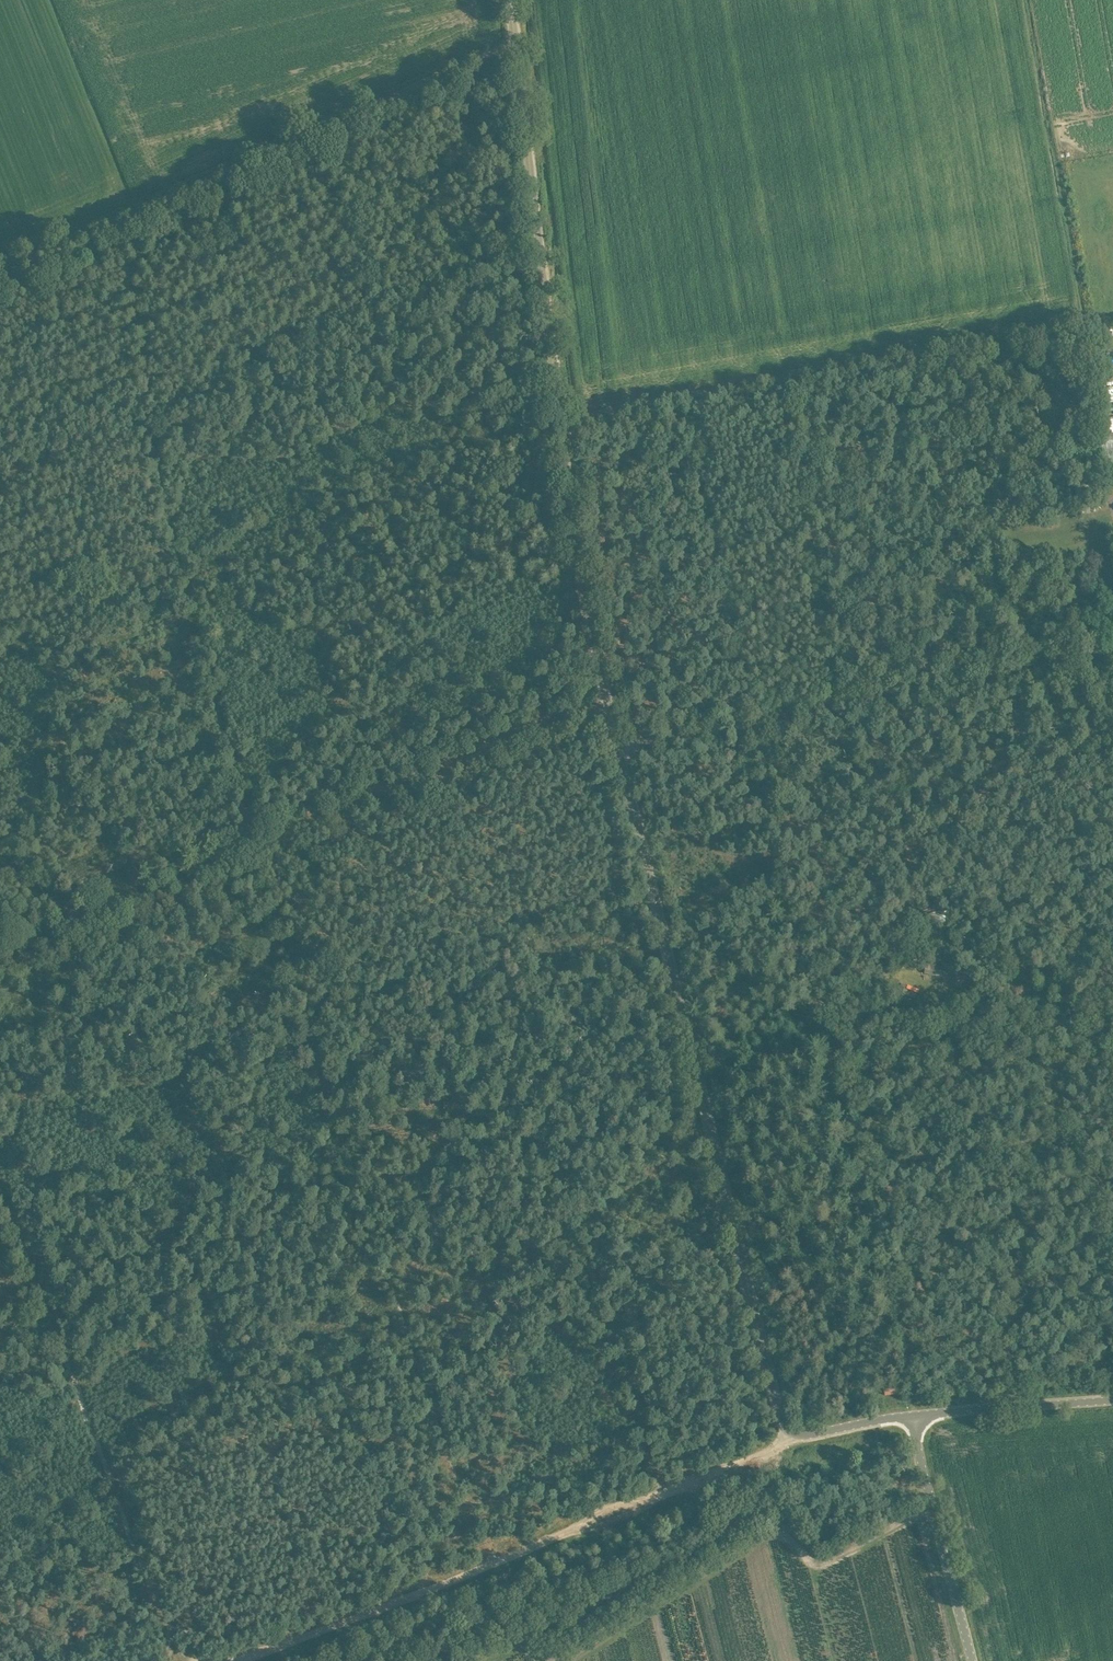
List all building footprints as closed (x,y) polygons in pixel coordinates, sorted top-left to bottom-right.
[(1112,467),(1112,417),(1098,420),(1107,469),(1112,467)] [(957,969),(926,964),(925,973),(955,978),(957,969)] [(885,1395),(900,1393),(899,1384),(884,1386),(885,1395)] [(1112,1610),(1112,1598),(1100,1600),(1101,1611),(1112,1610)]
